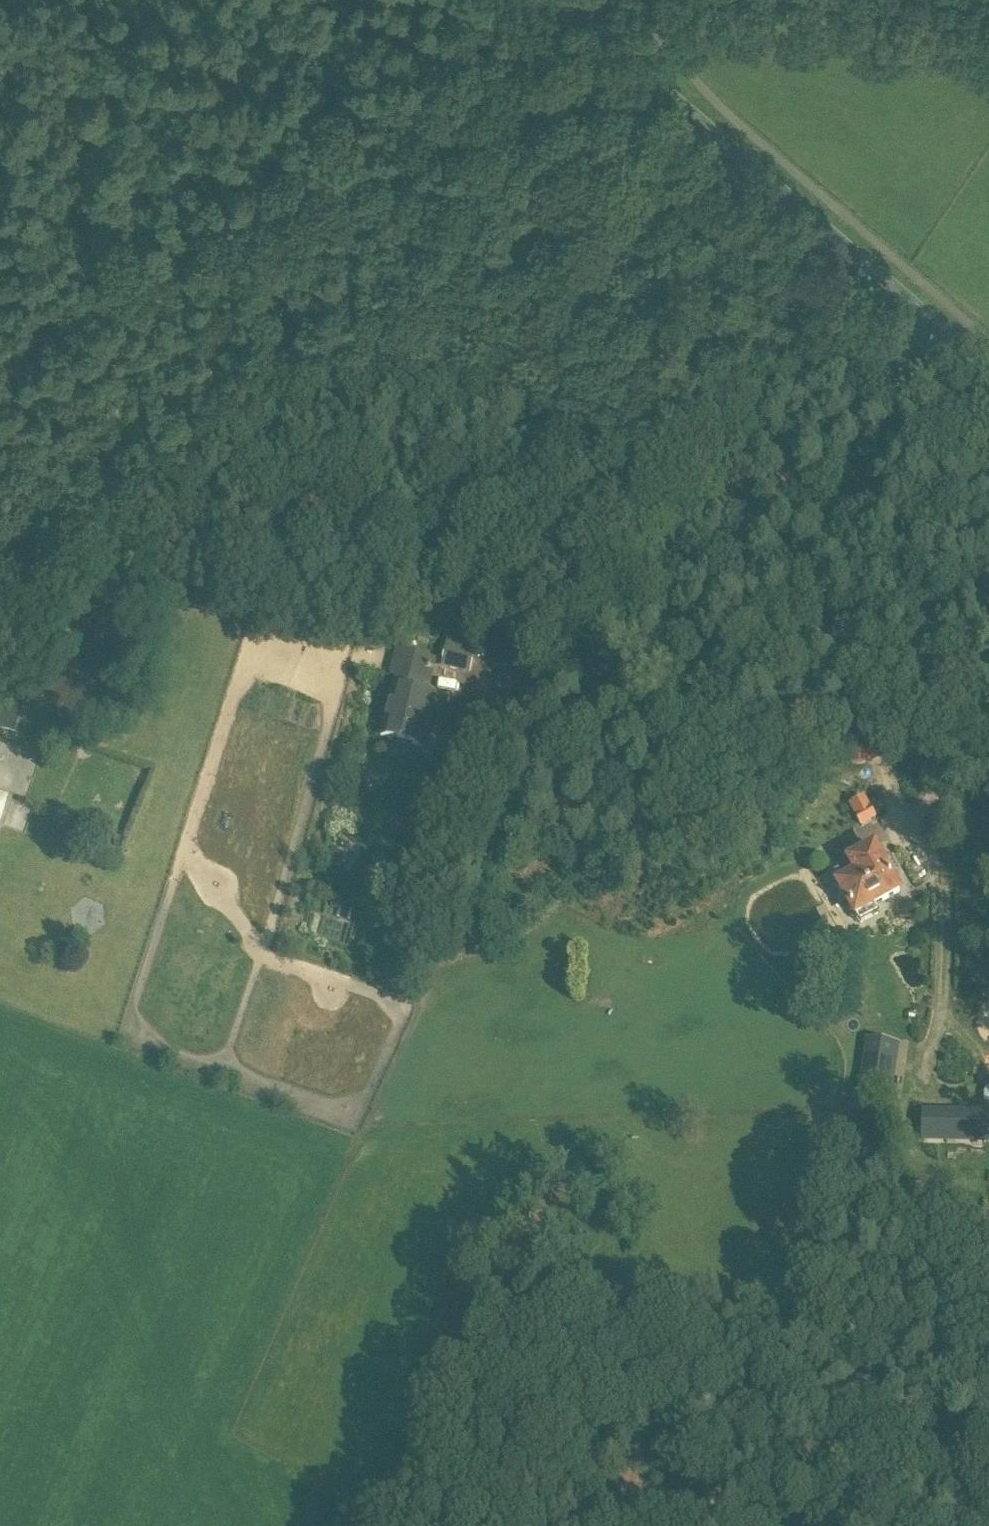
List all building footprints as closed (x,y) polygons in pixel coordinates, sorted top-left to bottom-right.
[(449,644),(447,644),(441,667),(470,674),(475,649),(478,632),(454,626),(449,644)] [(435,697),(428,695),(437,659),(396,650),(389,675),(395,677),(393,687),(381,736),(423,746),(435,697)] [(6,700),(0,716),(0,729),(19,735),(28,708),(6,700)] [(875,818),(864,797),(849,805),(860,826),(875,818)] [(900,891),(875,847),(855,858),(852,852),(839,859),(848,875),(856,870),(858,874),(838,885),(847,900),(865,891),(872,907),(900,891)] [(865,891),(847,900),(855,916),(872,907),(865,891)] [(886,1094),(895,1043),(868,1038),(858,1089),(886,1094)]
